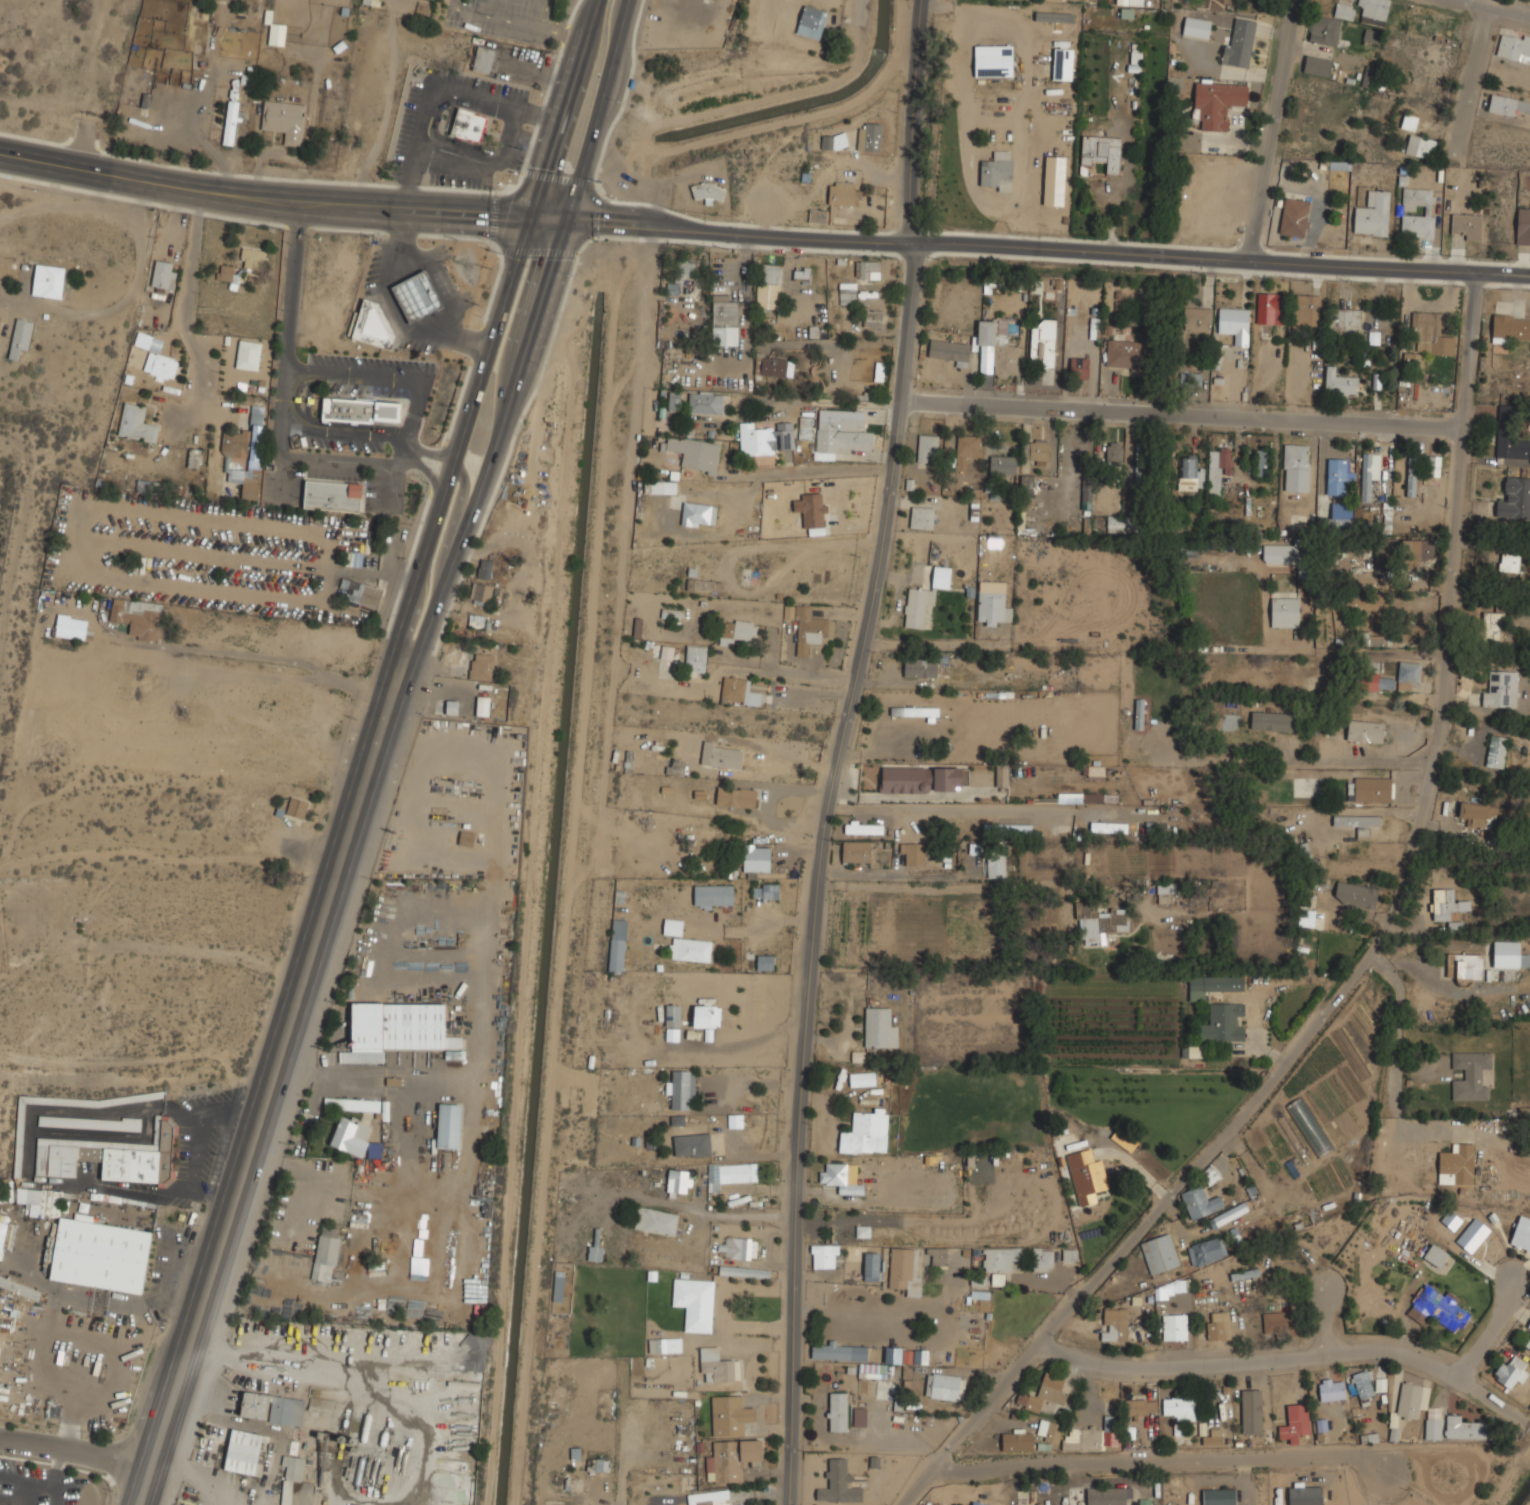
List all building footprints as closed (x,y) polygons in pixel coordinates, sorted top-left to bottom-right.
[(1390,0),(1361,0),(1357,14),(1385,21),(1390,0)] [(1313,14),(1309,41),(1337,46),(1342,18),(1353,20),(1355,5),(1337,2),(1335,17),(1313,14)] [(819,39),(828,11),(804,4),(796,32),(819,39)] [(1211,20),(1186,15),(1182,33),(1208,38),(1211,20)] [(1225,42),(1221,63),(1248,68),(1257,21),(1236,17),(1232,43),(1225,42)] [(268,44),(284,46),(286,25),(270,23),(268,44)] [(1363,40),(1380,43),(1382,31),(1365,28),(1363,40)] [(1502,30),(1496,55),(1529,63),(1529,36),(1502,30)] [(974,44),(974,76),(1013,76),(1013,44),(974,44)] [(472,70),(489,74),(495,50),(478,46),(472,70)] [(1072,80),(1073,46),(1054,46),(1053,80),(1072,80)] [(1333,60),(1307,54),(1303,71),(1329,77),(1333,60)] [(1376,67),(1365,65),(1362,86),(1372,88),(1376,67)] [(1248,83),(1196,80),(1194,117),(1203,117),(1202,130),(1226,131),(1227,105),(1247,106),(1248,83)] [(1519,108),(1529,110),(1529,99),(1491,94),(1489,111),(1518,115),(1519,108)] [(236,119),(237,119),(239,101),(227,100),(223,144),(233,145),(236,119)] [(306,105),(263,101),(261,130),(284,132),(283,145),(302,147),(306,105)] [(451,136),(480,142),(486,115),(457,109),(451,136)] [(1401,125),(1413,130),(1419,118),(1407,112),(1401,125)] [(858,151),(881,151),(881,121),(858,121),(858,151)] [(847,149),(847,133),(822,133),(822,149),(847,149)] [(1405,152),(1431,159),(1437,140),(1410,133),(1405,152)] [(1106,174),(1121,174),(1122,136),(1082,135),(1081,163),(1107,164),(1106,174)] [(1012,150),(991,150),(991,160),(981,160),(981,188),(990,188),(990,191),(1012,191),(1012,150)] [(709,201),(710,197),(722,201),(726,188),(697,179),(691,195),(709,201)] [(859,181),(829,181),(829,205),(859,205),(859,181)] [(1434,237),(1435,189),(1403,188),(1402,208),(1424,209),(1424,214),(1402,214),(1401,236),(1434,237)] [(1355,206),(1354,233),(1387,235),(1390,190),(1368,189),(1367,207),(1355,206)] [(1305,237),(1311,193),(1285,190),(1280,234),(1305,237)] [(1528,202),(1527,207),(1517,207),(1516,244),(1529,244),(1529,202),(1528,202)] [(827,209),(810,208),(809,222),(826,223),(827,209)] [(1461,239),(1481,239),(1481,213),(1452,213),(1452,231),(1461,231),(1461,239)] [(264,267),(264,248),(242,248),(242,267),(264,267)] [(668,282),(668,293),(681,293),(682,278),(694,278),(695,258),(677,257),(676,282),(668,282)] [(173,290),(177,263),(156,259),(151,286),(173,290)] [(880,279),(880,260),(856,260),(856,279),(880,279)] [(65,267),(36,263),(32,295),(61,299),(65,267)] [(236,289),(239,265),(218,263),(217,279),(230,281),(229,288),(236,289)] [(757,307),(780,307),(780,263),(757,263),(757,307)] [(810,280),(810,267),(794,267),(794,280),(810,280)] [(444,307),(426,270),(392,287),(410,324),(444,307)] [(856,282),(839,282),(839,304),(856,304),(856,282)] [(1285,293),(1257,293),(1257,323),(1285,323),(1285,293)] [(1291,326),(1320,326),(1320,294),(1291,294),(1291,326)] [(713,345),(738,345),(738,300),(729,300),(729,295),(713,295),(713,345)] [(352,340),(391,352),(396,336),(379,304),(363,299),(359,314),(355,312),(348,336),(352,337),(352,340)] [(1212,330),(1212,307),(1184,307),(1184,330),(1212,330)] [(1249,345),(1249,307),(1218,307),(1218,335),(1236,335),(1236,345),(1249,345)] [(1361,308),(1327,308),(1327,335),(1361,335),(1361,308)] [(884,327),(884,310),(864,310),(864,327),(884,327)] [(1442,350),(1442,310),(1412,310),(1412,350),(1442,350)] [(1493,315),(1493,340),(1529,340),(1529,316),(1493,315)] [(28,350),(34,321),(17,317),(8,357),(16,359),(18,348),(28,350)] [(1019,346),(1008,345),(1008,333),(996,332),(996,320),(978,320),(978,344),(993,344),(993,377),(1018,377),(1019,346)] [(133,345),(150,350),(143,370),(171,379),(177,359),(159,353),(164,338),(138,330),(133,345)] [(945,370),(952,333),(943,332),(935,368),(945,370)] [(258,370),(262,342),(239,339),(236,367),(258,370)] [(1107,366),(1142,366),(1143,340),(1107,340),(1107,366)] [(1052,345),(1041,345),(1041,379),(1052,379),(1052,345)] [(787,376),(787,356),(760,356),(760,376),(787,376)] [(1089,378),(1089,356),(1070,356),(1070,378),(1089,378)] [(1357,377),(1336,377),(1336,366),(1325,366),(1325,394),(1357,394),(1357,377)] [(1212,399),(1221,399),(1221,370),(1212,370),(1212,399)] [(681,410),(681,390),(669,390),(669,410),(681,410)] [(722,391),(689,391),(689,413),(722,413),(722,391)] [(322,397),(321,420),(373,423),(373,421),(400,422),(401,402),(322,397)] [(156,442),(159,422),(143,419),(146,406),(124,402),(118,435),(156,442)] [(264,405),(252,404),(251,431),(223,430),(221,456),(230,457),(229,481),(242,482),(241,499),(258,500),(260,477),(264,405)] [(1498,404),(1497,458),(1529,459),(1529,437),(1519,436),(1519,405),(1498,404)] [(816,450),(872,451),(872,432),(863,432),(864,409),(817,408),(816,450)] [(812,416),(799,416),(799,438),(812,438),(812,416)] [(793,454),(793,421),(740,422),(740,454),(793,454)] [(938,434),(918,434),(919,461),(928,461),(928,454),(938,454),(938,434)] [(681,469),(716,473),(720,441),(665,435),(663,451),(683,453),(681,469)] [(979,459),(979,435),(957,435),(957,470),(966,470),(966,459),(979,459)] [(1048,439),(1030,439),(1030,464),(1048,464),(1048,439)] [(1122,461),(1122,442),(1107,442),(1107,461),(1122,461)] [(1137,442),(1137,479),(1148,479),(1148,442),(1137,442)] [(1283,491),(1310,491),(1310,444),(1283,444),(1283,491)] [(1221,473),(1232,474),(1232,448),(1209,447),(1208,497),(1220,497),(1221,473)] [(1327,495),(1345,495),(1345,483),(1354,484),(1354,459),(1346,459),(1346,448),(1328,448),(1327,495)] [(200,469),(201,450),(188,449),(187,468),(200,469)] [(1271,449),(1256,449),(1256,476),(1271,476),(1271,449)] [(1380,452),(1361,452),(1361,500),(1370,500),(1370,479),(1380,479),(1380,452)] [(1407,496),(1417,496),(1417,453),(1407,453),(1407,496)] [(1016,455),(990,455),(990,473),(1016,473),(1016,455)] [(1198,491),(1198,455),(1179,455),(1179,491),(1198,491)] [(1428,476),(1440,476),(1440,455),(1428,455),(1428,476)] [(1032,475),(1020,475),(1021,498),(1033,497),(1032,475)] [(1508,475),(1507,499),(1497,498),(1496,518),(1529,519),(1529,476),(1508,475)] [(303,509),(362,512),(364,482),(305,479),(303,509)] [(676,494),(676,482),(644,481),(644,493),(676,494)] [(804,527),(826,527),(825,493),(793,494),(794,512),(804,512),(804,527)] [(1352,501),(1331,501),(1331,521),(1352,521),(1352,501)] [(682,524),(715,524),(715,503),(682,503),(682,524)] [(934,529),(934,506),(911,506),(911,529),(934,529)] [(1108,531),(1131,531),(1131,516),(1108,516),(1108,531)] [(1301,544),(1263,544),(1263,563),(1301,563),(1301,544)] [(362,552),(344,551),(343,566),(362,567),(362,552)] [(1500,573),(1519,573),(1519,551),(1500,551),(1500,573)] [(1386,553),(1370,555),(1371,570),(1387,568),(1386,553)] [(476,577),(490,580),(495,561),(481,557),(476,577)] [(951,567),(934,565),(931,588),(908,586),(904,626),(922,628),(924,606),(934,607),(936,587),(949,589),(951,567)] [(383,588),(343,576),(340,586),(349,589),(346,599),(378,609),(383,588)] [(718,591),(718,579),(687,579),(687,591),(718,591)] [(469,599),(488,606),(494,586),(475,580),(469,599)] [(1012,623),(1012,606),(1005,606),(1005,581),(979,581),(978,623),(1012,623)] [(1299,627),(1299,590),(1271,590),(1271,627),(1299,627)] [(157,640),(162,604),(145,601),(144,610),(132,609),(133,601),(113,598),(110,620),(130,623),(129,637),(157,640)] [(796,655),(808,656),(808,644),(831,644),(831,616),(811,616),(812,604),(784,604),(784,620),(797,620),(796,655)] [(680,610),(661,609),(661,618),(679,619),(680,610)] [(1482,639),(1502,639),(1502,612),(1482,612),(1482,639)] [(55,636),(93,638),(94,626),(89,626),(90,616),(57,614),(55,636)] [(468,627),(483,628),(484,615),(469,614),(468,627)] [(633,637),(640,638),(641,618),(635,618),(633,637)] [(757,621),(722,618),(720,644),(732,645),(733,638),(756,640),(757,621)] [(662,658),(672,659),(674,646),(663,645),(662,658)] [(706,672),(707,646),(687,645),(686,671),(706,672)] [(449,662),(465,662),(465,646),(449,646),(449,662)] [(494,679),(494,653),(470,653),(470,679),(494,679)] [(936,676),(936,658),(904,658),(904,676),(936,676)] [(1420,682),(1420,662),(1398,661),(1398,681),(1420,682)] [(1515,707),(1515,670),(1485,670),(1485,707),(1515,707)] [(721,702),(760,705),(761,692),(750,691),(751,677),(723,675),(721,702)] [(1382,687),(1393,688),(1394,680),(1383,679),(1382,687)] [(490,715),(491,696),(477,696),(477,715),(490,715)] [(1144,699),(1135,699),(1134,729),(1142,730),(1144,699)] [(446,715),(457,715),(458,701),(446,701),(446,715)] [(938,706),(892,706),(892,715),(938,715),(938,706)] [(1287,711),(1246,711),(1246,731),(1287,731),(1287,711)] [(1385,722),(1349,718),(1347,739),(1383,743),(1385,722)] [(1509,737),(1491,733),(1485,765),(1504,768),(1509,737)] [(720,765),(719,743),(703,743),(703,765),(720,765)] [(1105,765),(1084,765),(1084,778),(1105,778),(1105,765)] [(1007,766),(997,766),(997,785),(1007,785),(1007,766)] [(968,791),(968,767),(882,767),(881,791),(968,791)] [(1392,777),(1347,777),(1347,801),(1392,801),(1392,777)] [(716,804),(754,808),(756,789),(718,785),(716,804)] [(1118,802),(1118,792),(1086,792),(1086,802),(1118,802)] [(1058,802),(1082,803),(1083,794),(1058,793),(1058,802)] [(309,802),(291,796),(285,814),(303,820),(309,802)] [(1468,818),(1468,826),(1491,828),(1493,815),(1504,816),(1505,806),(1461,801),(1459,817),(1468,818)] [(1381,815),(1333,815),(1333,828),(1366,828),(1366,827),(1381,827),(1381,815)] [(1127,833),(1127,822),(1091,822),(1091,833),(1127,833)] [(1146,836),(1159,835),(1158,822),(1146,823),(1146,836)] [(883,833),(883,823),(845,823),(845,833),(883,833)] [(1031,823),(983,825),(983,835),(1032,834),(1031,823)] [(473,832),(460,832),(460,844),(473,844),(473,832)] [(870,841),(842,841),(842,863),(870,863),(870,841)] [(770,871),(770,843),(743,843),(743,871),(770,871)] [(925,865),(925,843),(901,843),(901,854),(906,854),(906,865),(925,865)] [(1300,857),(1309,855),(1307,843),(1298,845),(1300,857)] [(1005,878),(1005,854),(988,854),(988,878),(1005,878)] [(753,882),(753,899),(778,899),(778,882),(753,882)] [(1173,902),(1173,882),(1158,882),(1158,902),(1173,902)] [(1334,902),(1375,910),(1379,889),(1337,882),(1334,902)] [(694,907),(733,907),(733,884),(694,884),(694,907)] [(1434,920),(1449,920),(1449,929),(1462,930),(1462,922),(1455,922),(1456,888),(1445,888),(1445,902),(1435,901),(1434,920)] [(1085,944),(1107,944),(1107,933),(1129,933),(1129,909),(1102,909),(1102,902),(1078,902),(1078,933),(1085,933),(1085,944)] [(1314,927),(1315,910),(1297,909),(1296,926),(1314,927)] [(624,971),(629,919),(613,918),(608,970),(624,971)] [(710,961),(711,939),(681,937),(683,919),(665,918),(664,934),(672,935),(671,959),(710,961)] [(1155,952),(1185,952),(1185,933),(1155,933),(1155,952)] [(1521,967),(1521,940),(1493,940),(1493,967),(1521,967)] [(1483,953),(1448,953),(1448,978),(1483,978),(1483,953)] [(750,970),(773,970),(773,954),(750,954),(750,970)] [(1189,1001),(1205,1001),(1204,991),(1243,991),(1243,976),(1189,976),(1189,1001)] [(384,1063),(384,1048),(464,1048),(464,1036),(446,1036),(446,1003),(352,1002),(351,1051),(339,1051),(339,1062),(384,1063)] [(1199,1042),(1244,1042),(1244,1002),(1210,1002),(1210,1022),(1199,1022),(1199,1042)] [(680,1026),(680,1004),(666,1004),(666,1026),(680,1026)] [(694,1026),(720,1026),(720,1005),(694,1005),(694,1026)] [(898,1025),(890,1025),(890,1007),(865,1007),(865,1047),(898,1047),(898,1025)] [(678,1041),(679,1029),(666,1028),(666,1041),(678,1041)] [(1490,1072),(1490,1051),(1452,1052),(1452,1069),(1463,1069),(1463,1079),(1452,1080),(1452,1100),(1488,1100),(1488,1072),(1490,1072)] [(695,1070),(673,1070),(673,1081),(668,1081),(668,1109),(695,1109),(695,1070)] [(850,1072),(850,1085),(875,1085),(875,1072),(850,1072)] [(324,1108),(380,1111),(380,1099),(325,1097),(324,1108)] [(437,1148),(461,1148),(462,1103),(438,1102),(437,1148)] [(1518,1116),(1529,1116),(1529,1107),(1518,1107),(1518,1116)] [(839,1152),(886,1154),(888,1109),(853,1108),(852,1131),(840,1130),(839,1152)] [(384,1143),(368,1138),(372,1125),(339,1114),(330,1145),(378,1161),(384,1143)] [(38,1126),(140,1130),(141,1119),(39,1115),(38,1126)] [(37,1138),(36,1175),(77,1177),(77,1160),(102,1161),(101,1180),(173,1183),(176,1117),(155,1116),(154,1143),(37,1138)] [(674,1155),(710,1155),(710,1134),(674,1134),(674,1155)] [(1474,1183),(1474,1142),(1450,1142),(1450,1152),(1438,1152),(1438,1183),(1474,1183)] [(1109,1188),(1102,1157),(1092,1159),(1090,1148),(1067,1153),(1078,1206),(1099,1201),(1096,1190),(1109,1188)] [(819,1183),(839,1184),(839,1193),(863,1194),(864,1184),(847,1183),(848,1162),(827,1162),(827,1171),(820,1170),(819,1183)] [(708,1164),(708,1191),(719,1191),(719,1182),(756,1182),(756,1164),(708,1164)] [(687,1195),(693,1173),(672,1167),(666,1189),(687,1195)] [(1209,1185),(1219,1177),(1211,1168),(1202,1175),(1209,1185)] [(1193,1220),(1224,1205),(1219,1195),(1209,1200),(1201,1184),(1181,1194),(1193,1220)] [(28,1216),(60,1218),(62,1191),(16,1189),(15,1203),(29,1204),(28,1216)] [(674,1236),(678,1213),(639,1206),(635,1229),(674,1236)] [(1225,1220),(1223,1214),(1212,1219),(1214,1225),(1225,1220)] [(1509,1245),(1529,1252),(1529,1218),(1520,1214),(1509,1245)] [(142,1293),(152,1230),(57,1216),(48,1279),(142,1293)] [(1489,1258),(1504,1248),(1486,1220),(1471,1230),(1489,1258)] [(10,1224),(0,1221),(0,1258),(3,1258),(10,1224)] [(333,1282),(342,1237),(333,1235),(335,1226),(322,1224),(311,1278),(333,1282)] [(1179,1266),(1170,1233),(1142,1241),(1150,1273),(1179,1266)] [(1193,1267),(1225,1257),(1219,1236),(1187,1246),(1193,1267)] [(719,1237),(719,1258),(757,1258),(757,1237),(719,1237)] [(1450,1253),(1433,1242),(1423,1257),(1440,1268),(1450,1253)] [(839,1244),(811,1244),(811,1267),(839,1267),(839,1244)] [(587,1260),(602,1261),(602,1247),(596,1247),(596,1246),(588,1246),(587,1260)] [(922,1247),(891,1246),(890,1287),(904,1287),(904,1296),(920,1296),(922,1247)] [(947,1265),(947,1247),(930,1247),(930,1265),(947,1265)] [(1024,1247),(984,1247),(984,1272),(1012,1272),(1012,1260),(1024,1260),(1024,1247)] [(1052,1248),(1033,1248),(1033,1271),(1052,1271),(1052,1248)] [(1058,1260),(1077,1260),(1077,1249),(1058,1249),(1058,1260)] [(864,1281),(881,1281),(881,1252),(864,1252),(864,1281)] [(769,1267),(719,1265),(718,1275),(768,1277),(769,1267)] [(1260,1276),(1259,1270),(1232,1273),(1232,1279),(1260,1276)] [(37,1301),(41,1291),(0,1274),(0,1286),(37,1301)] [(993,1284),(1001,1285),(1001,1274),(994,1274),(993,1284)] [(711,1332),(714,1280),(673,1278),(672,1308),(683,1308),(682,1331),(711,1332)] [(1459,1334),(1473,1309),(1425,1280),(1405,1314),(1424,1325),(1429,1316),(1459,1334)] [(1103,1308),(1103,1340),(1128,1340),(1128,1308),(1103,1308)] [(1207,1312),(1207,1339),(1230,1339),(1230,1312),(1207,1312)] [(1291,1331),(1291,1312),(1263,1312),(1263,1331),(1291,1331)] [(1163,1314),(1163,1339),(1187,1339),(1187,1314),(1163,1314)] [(681,1337),(648,1337),(648,1352),(681,1352),(681,1337)] [(811,1359),(861,1361),(860,1375),(885,1376),(886,1365),(866,1364),(867,1344),(812,1342),(811,1359)] [(701,1346),(701,1382),(739,1381),(739,1358),(719,1358),(719,1346),(701,1346)] [(902,1363),(902,1347),(886,1347),(886,1363),(902,1363)] [(1510,1388),(1516,1380),(1523,1384),(1529,1374),(1524,1370),(1528,1363),(1516,1355),(1511,1363),(1503,1358),(1492,1377),(1510,1388)] [(1370,1405),(1373,1372),(1358,1370),(1355,1404),(1370,1405)] [(1015,1406),(1040,1411),(1043,1400),(1064,1405),(1067,1392),(1061,1391),(1065,1375),(1044,1371),(1039,1395),(1019,1391),(1015,1406)] [(966,1376),(927,1373),(925,1397),(964,1401),(966,1376)] [(1346,1398),(1344,1376),(1318,1379),(1320,1401),(1346,1398)] [(1418,1418),(1420,1408),(1421,1408),(1425,1384),(1400,1381),(1391,1439),(1396,1440),(1399,1416),(1418,1418)] [(1242,1434),(1262,1434),(1262,1389),(1242,1389),(1242,1434)] [(269,1394),(244,1390),(240,1415),(265,1419),(269,1394)] [(847,1431),(847,1391),(828,1391),(828,1431),(847,1431)] [(269,1421),(302,1426),(306,1400),(273,1395),(269,1421)] [(756,1425),(755,1405),(744,1406),(744,1395),(712,1395),(713,1436),(745,1436),(744,1426),(756,1425)] [(1125,1414),(1156,1414),(1156,1396),(1125,1396),(1125,1414)] [(1196,1397),(1163,1397),(1163,1419),(1196,1419),(1196,1397)] [(310,1411),(333,1411),(333,1399),(310,1399),(310,1411)] [(1308,1402),(1287,1404),(1289,1424),(1279,1425),(1280,1441),(1289,1441),(1289,1444),(1300,1443),(1299,1434),(1310,1433),(1308,1402)] [(1426,1439),(1442,1439),(1442,1407),(1426,1407),(1426,1439)] [(853,1427),(866,1427),(866,1408),(853,1408),(853,1427)] [(1465,1422),(1465,1414),(1446,1414),(1446,1438),(1487,1438),(1487,1422),(1465,1422)] [(1063,1426),(1063,1450),(1117,1450),(1117,1416),(1104,1416),(1104,1426),(1063,1426)] [(1063,1423),(1041,1418),(1037,1438),(1058,1443),(1063,1423)] [(261,1476),(267,1434),(231,1429),(225,1470),(261,1476)] [(1033,1450),(1033,1430),(1002,1430),(1002,1450),(1033,1450)] [(1203,1444),(1222,1444),(1222,1431),(1203,1431),(1203,1444)] [(744,1481),(743,1462),(762,1462),(762,1439),(714,1440),(714,1451),(706,1451),(706,1482),(744,1481)] [(282,1466),(286,1466),(285,1478),(302,1480),(304,1458),(283,1456),(282,1466)] [(862,1502),(862,1486),(849,1486),(849,1458),(827,1458),(827,1489),(817,1489),(816,1501),(862,1502)] [(605,1471),(605,1459),(588,1459),(588,1471),(605,1471)] [(283,1480),(281,1504),(291,1504),(293,1481),(283,1480)] [(1322,1484),(1288,1484),(1288,1504),(1322,1504),(1322,1484)] [(1087,1504),(1131,1504),(1131,1486),(1087,1486),(1087,1504)] [(1203,1488),(1203,1504),(1236,1504),(1236,1488),(1203,1488)] [(689,1504),(731,1504),(729,1489),(688,1493),(689,1504)]
